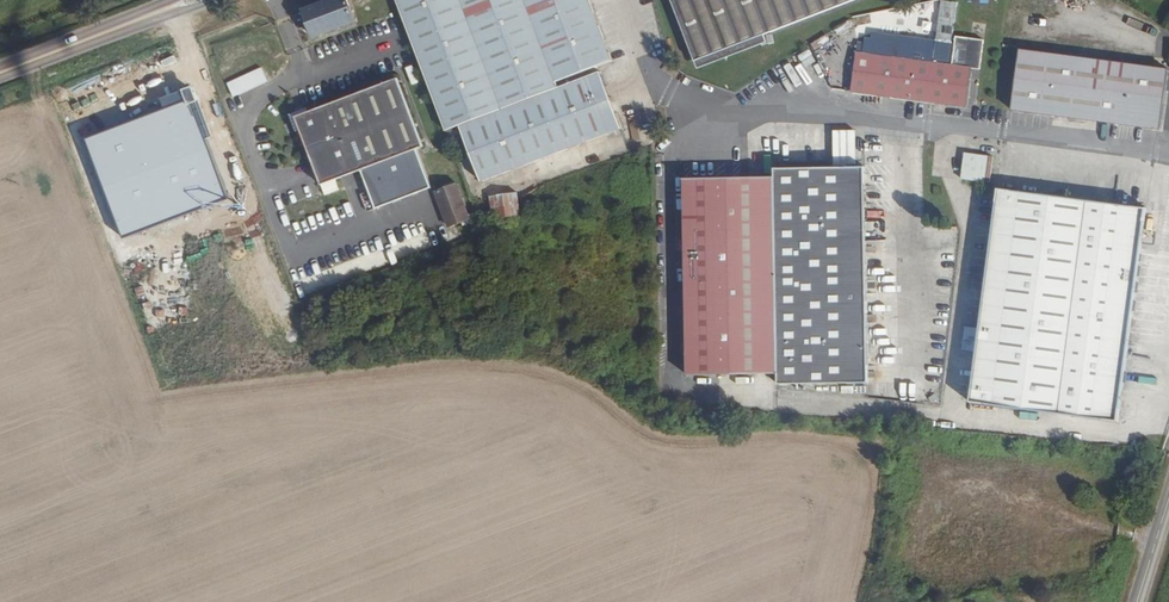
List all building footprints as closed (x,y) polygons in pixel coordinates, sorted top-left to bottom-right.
[(298,4),(302,17),(299,18),(302,26),(306,25),(308,29),(348,14),(343,0),(309,0),(298,4)] [(463,189),(602,137),(582,82),(497,113),(496,107),(608,66),(584,0),(394,0),(463,189)] [(761,32),(845,0),(669,0),(695,68),(765,41),(761,32)] [(1046,0),(1037,0),(1036,11),(1045,12),(1046,0)] [(847,22),(833,28),(836,34),(850,28),(847,22)] [(851,50),(845,87),(965,104),(971,66),(980,66),(984,36),(955,33),(951,61),(851,50)] [(1010,48),(1003,106),(1152,128),(1160,68),(1010,48)] [(801,67),(813,63),(808,49),(796,54),(801,67)] [(404,67),(409,84),(415,82),(410,65),(404,67)] [(259,67),(224,82),(230,97),(265,82),(259,67)] [(315,180),(416,142),(392,75),(304,107),(303,104),(286,110),(291,126),(294,125),(315,180)] [(963,151),(961,177),(989,180),(992,155),(963,151)] [(857,166),(768,167),(768,177),(681,180),(682,375),(770,373),(769,361),(859,361),(857,166)] [(432,188),(442,228),(467,222),(457,182),(432,188)] [(973,353),(965,403),(1115,425),(1147,212),(998,189),(977,329),(961,327),(958,351),(973,353)] [(514,191),(485,196),(489,220),(518,215),(514,191)]
